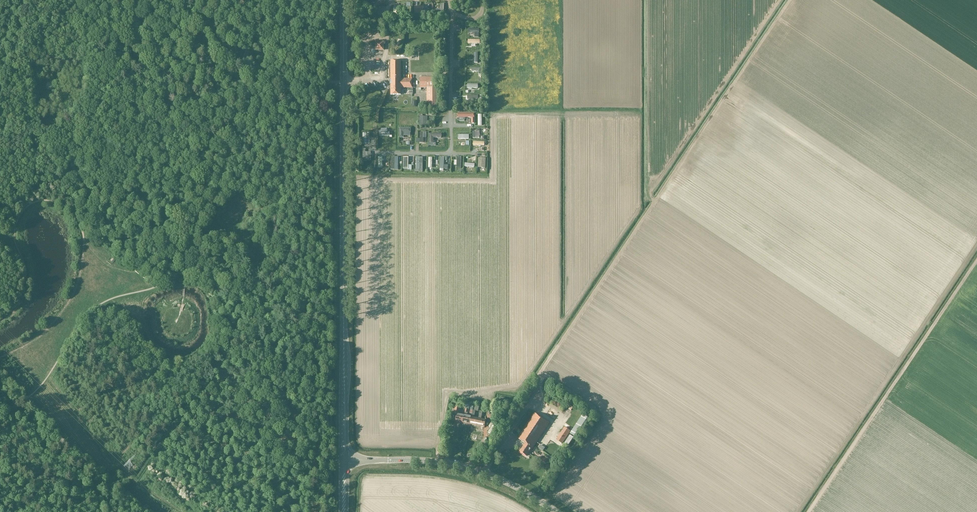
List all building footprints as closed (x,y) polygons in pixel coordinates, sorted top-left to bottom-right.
[(384,51),(384,42),(376,42),(376,51),(384,51)] [(412,88),(412,79),(401,79),(401,61),(391,61),(391,95),(401,95),(401,88),(412,88)] [(420,88),(433,88),(433,78),(420,78),(420,88)] [(427,89),(427,108),(439,108),(439,88),(427,89)] [(419,116),(419,125),(427,125),(427,116),(419,116)] [(467,416),(468,409),(465,409),(465,413),(464,416),(463,423),(470,425),(471,417),(467,416)] [(479,418),(478,418),(474,417),(475,411),(472,410),(471,417),(470,425),(477,426),(479,418)] [(564,428),(556,440),(562,444),(570,432),(571,433),(563,445),(570,450),(577,440),(577,439),(590,420),(574,410),(563,427),(564,428)] [(486,420),(481,419),(483,412),(480,412),(478,418),(479,418),(477,426),(484,427),(486,420)] [(534,413),(518,439),(525,443),(520,452),(526,456),(531,449),(532,449),(549,423),(534,413)] [(463,423),(464,416),(457,414),(456,422),(463,423)] [(506,435),(510,430),(505,427),(503,429),(501,432),(506,435)] [(550,441),(543,451),(560,462),(566,452),(550,441)]
